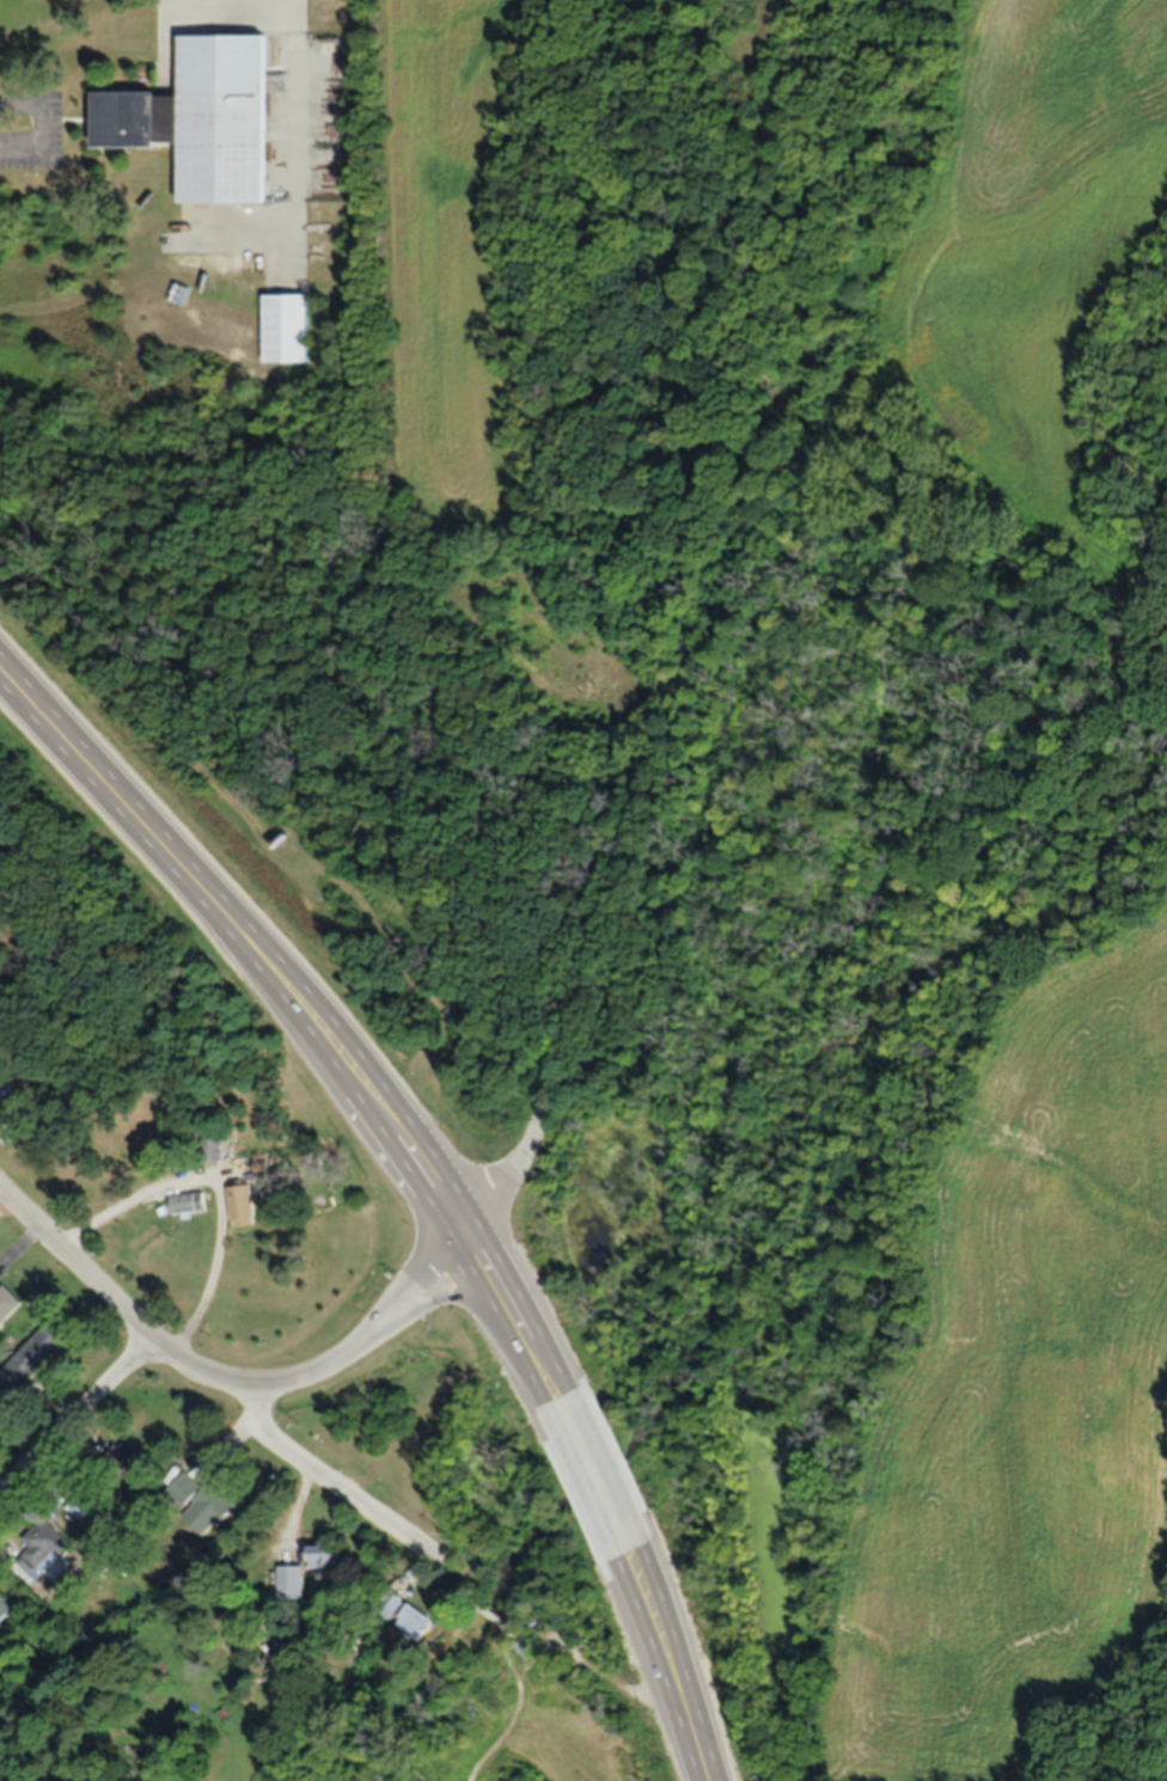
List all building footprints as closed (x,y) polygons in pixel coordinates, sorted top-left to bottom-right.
[(252,37),(252,198),(175,197),(175,36),(252,37)] [(264,363),(307,363),(307,295),(264,295),(264,363)] [(202,1161),(222,1160),(221,1140),(201,1140),(202,1161)] [(225,1188),(230,1228),(255,1224),(249,1185),(225,1188)] [(167,1196),(168,1214),(204,1211),(202,1194),(167,1196)] [(23,1302),(2,1283),(0,1286),(0,1327),(23,1302)] [(65,1344),(45,1325),(2,1369),(23,1388),(65,1344)] [(204,1536),(236,1507),(212,1481),(202,1490),(186,1473),(165,1494),(204,1536)] [(44,1576),(73,1546),(46,1520),(17,1549),(44,1576)] [(309,1567),(338,1567),(338,1540),(309,1540),(309,1567)] [(302,1566),(277,1566),(277,1601),(302,1601),(302,1566)] [(1,1625),(16,1610),(0,1594),(0,1624),(1,1625)] [(420,1641),(435,1621),(410,1603),(395,1623),(420,1641)]
